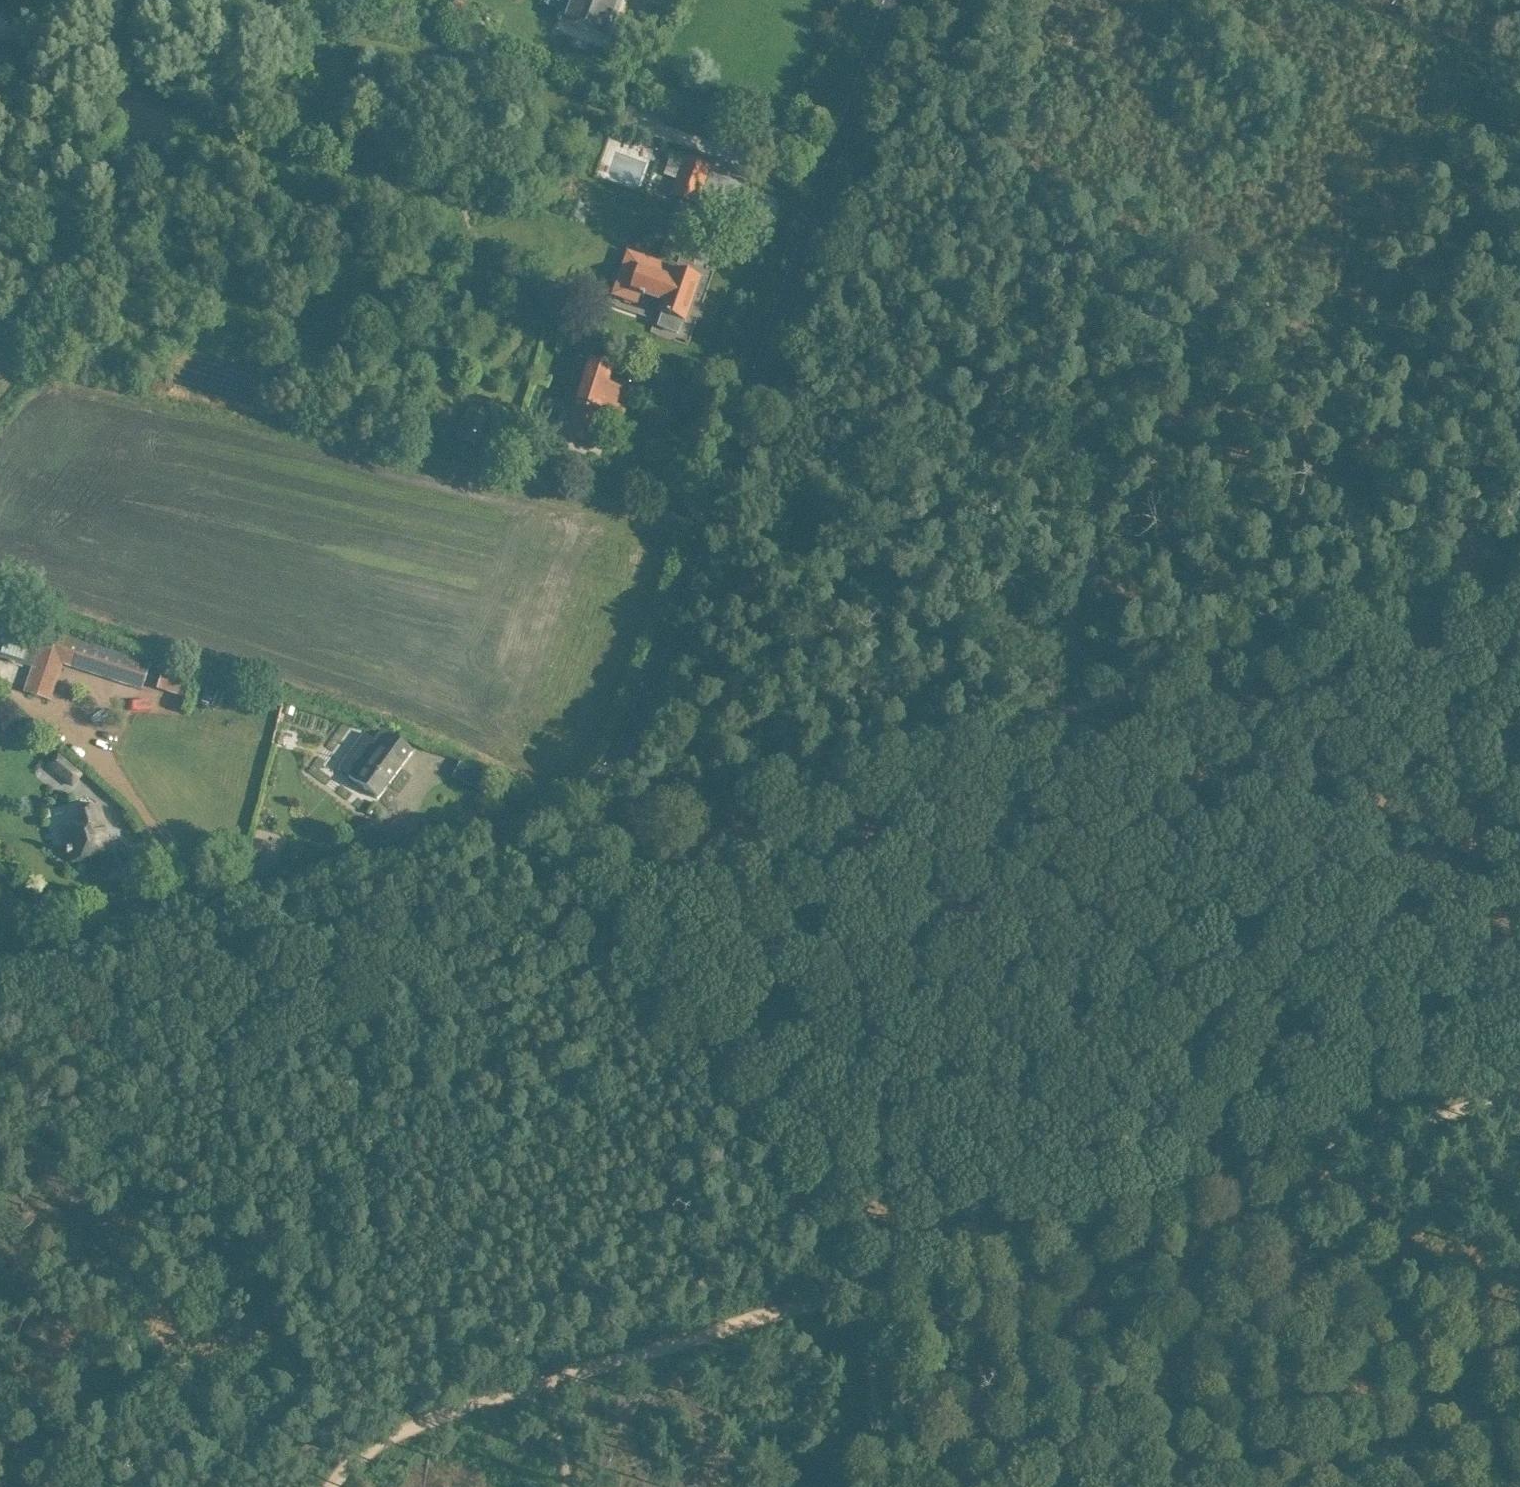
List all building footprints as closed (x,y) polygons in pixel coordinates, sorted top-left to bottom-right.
[(621,0),(572,0),(563,22),(606,39),(621,0)] [(687,159),(673,197),(696,205),(710,167),(687,159)] [(700,280),(700,279),(675,270),(672,279),(654,273),(638,267),(630,291),(663,303),(660,313),(667,316),(667,317),(670,318),(671,317),(685,322),(696,293),(701,295),(706,282),(700,280)] [(621,421),(629,394),(606,387),(611,371),(591,364),(590,365),(581,362),(568,402),(578,405),(577,406),(579,407),(569,437),(591,444),(601,414),(621,421)] [(150,666),(9,619),(0,648),(0,657),(33,668),(25,693),(51,701),(63,664),(142,690),(150,666)] [(94,721),(115,735),(121,726),(100,712),(94,721)] [(378,799),(413,752),(383,730),(375,741),(365,734),(350,755),(360,762),(349,777),(378,799)] [(51,767),(74,786),(82,776),(59,757),(51,767)] [(65,835),(69,852),(67,853),(68,856),(70,855),(72,863),(111,852),(98,806),(81,810),(86,828),(65,835)]
